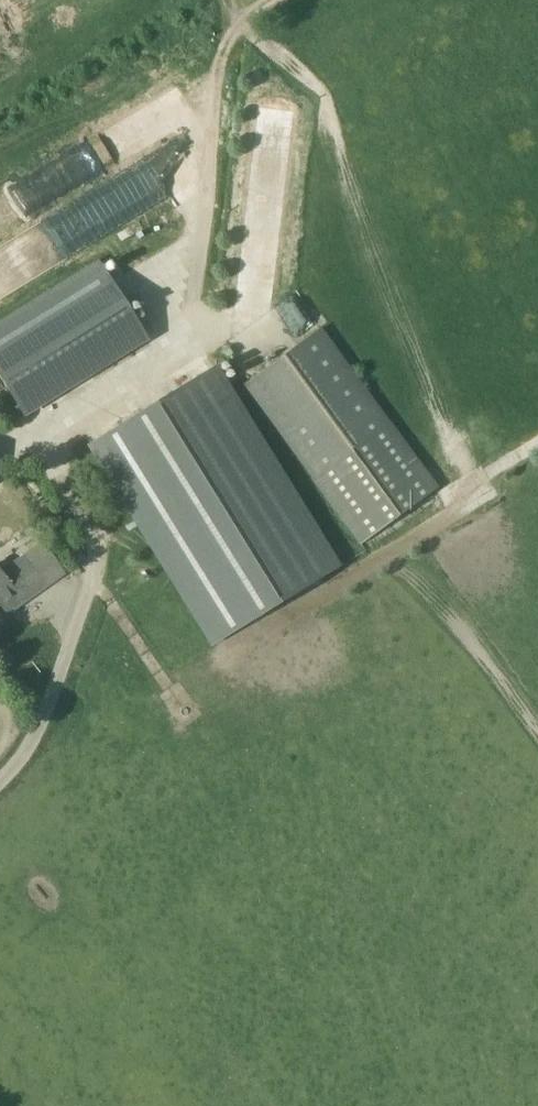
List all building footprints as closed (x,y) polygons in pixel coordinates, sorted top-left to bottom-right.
[(63,186),(78,185),(78,157),(63,157),(63,186)] [(100,264),(0,326),(0,378),(22,414),(146,338),(100,264)] [(320,329),(244,384),(360,544),(436,489),(320,329)] [(307,511),(306,510),(290,484),(217,366),(175,392),(171,395),(167,397),(147,409),(86,447),(115,493),(125,510),(135,526),(211,648),(341,567),(307,511)] [(1,574),(0,573),(0,603),(10,596),(17,606),(59,576),(38,547),(1,574)]
